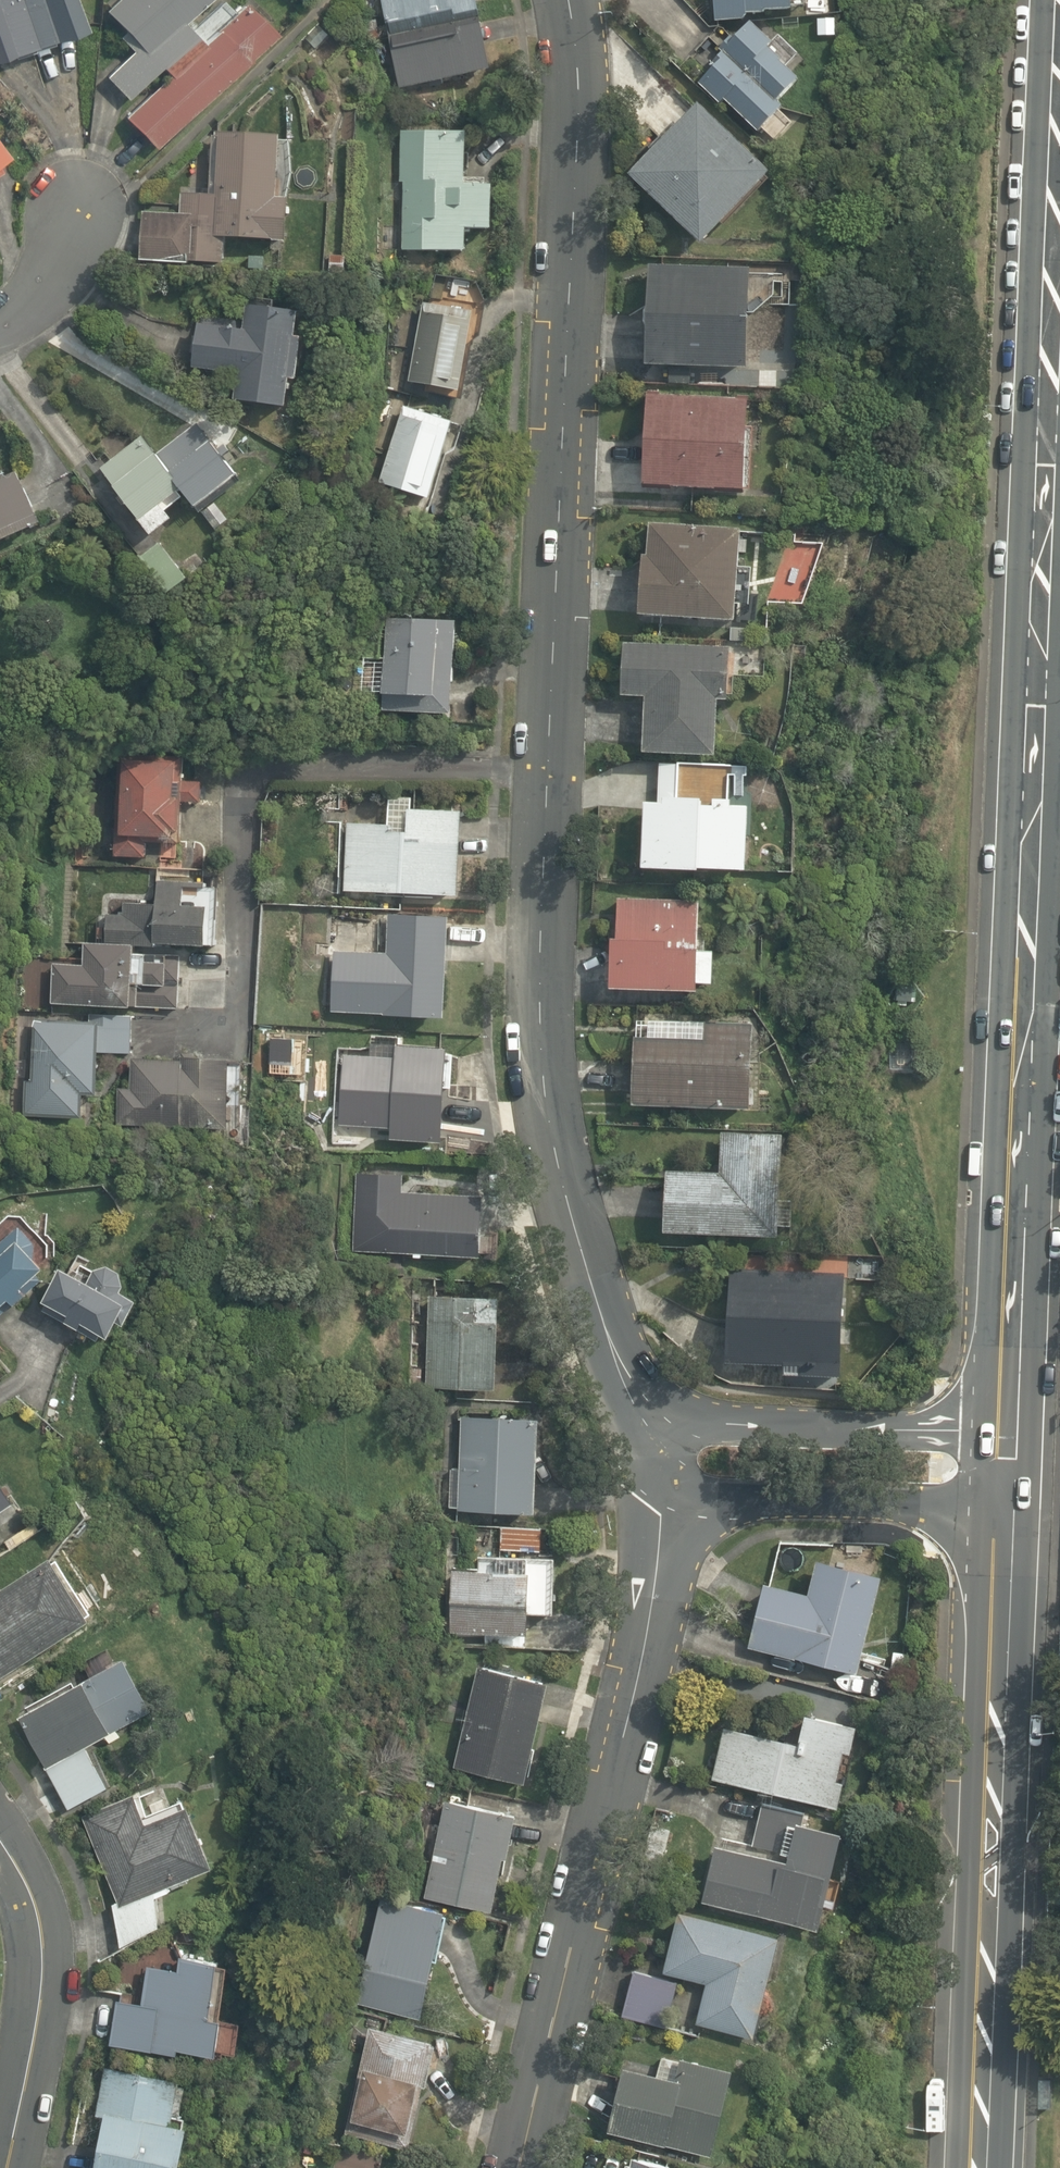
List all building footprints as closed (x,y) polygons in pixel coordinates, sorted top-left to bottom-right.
[(74,28),(64,0),(0,0),(0,55),(74,28)] [(160,70),(118,113),(150,144),(268,23),(244,0),(229,0),(195,34),(178,17),(194,0),(112,0),(101,11),(134,42),(102,75),(123,95),(153,64),(160,70)] [(383,23),(449,6),(451,14),(474,8),(472,0),(377,0),(383,23)] [(707,28),(738,28),(738,22),(754,22),(754,17),(783,17),(783,0),(707,0),(707,28)] [(800,19),(844,19),(844,0),(801,0),(800,19)] [(474,15),(386,35),(398,90),(487,70),(474,15)] [(795,81),(744,28),(714,57),(719,62),(695,88),(752,139),(777,111),(770,106),(795,81)] [(695,112),(624,182),(692,250),(763,180),(695,112)] [(463,246),(463,225),(489,225),(489,179),(463,179),(464,127),(399,127),(398,246),(463,246)] [(210,132),(209,188),(177,188),(176,207),(139,207),(139,257),(223,258),(224,234),(284,235),(285,193),(271,193),(272,133),(210,132)] [(743,265),(641,263),(638,370),(741,373),(743,265)] [(284,405),(290,300),(247,298),(246,327),(193,323),(190,372),(234,375),(233,402),(284,405)] [(476,317),(421,308),(409,382),(465,391),(476,317)] [(747,436),(740,436),(740,400),(640,399),(639,491),(728,493),(745,493),(747,436)] [(448,421),(397,406),(375,485),(426,499),(448,421)] [(232,470),(195,422),(156,452),(192,500),(232,470)] [(166,506),(183,495),(144,436),(99,466),(145,535),(173,517),(166,506)] [(36,523),(14,468),(0,474),(0,537),(36,523)] [(728,627),(733,533),(640,528),(635,622),(728,627)] [(798,615),(816,550),(787,542),(769,607),(798,615)] [(447,699),(453,617),(377,611),(372,693),(447,699)] [(713,651),(619,644),(615,706),(641,708),(638,760),(705,765),(713,651)] [(197,802),(199,760),(117,755),(112,855),(144,856),(145,831),(175,833),(176,800),(197,802)] [(338,804),(335,890),(453,894),(456,807),(338,804)] [(634,805),(633,873),(736,874),(736,806),(634,805)] [(53,960),(51,1000),(49,1017),(29,1016),(22,1115),(78,1119),(80,1091),(96,1092),(99,1052),(133,1054),(131,1092),(126,1091),(124,1123),(223,1130),(233,977),(176,973),(178,942),(212,944),(216,877),(158,873),(156,902),(101,898),(98,938),(81,937),(80,953),(67,952),(67,961),(53,960)] [(687,991),(704,991),(705,959),(687,958),(688,905),(604,902),(601,996),(687,999),(687,991)] [(442,909),(390,908),(389,950),(335,949),(334,1011),(440,1013),(442,909)] [(627,1024),(622,1109),(746,1116),(751,1030),(627,1024)] [(439,1142),(443,1045),(394,1042),(393,1057),(341,1054),(338,1121),(387,1123),(386,1139),(439,1142)] [(767,1244),(772,1137),(718,1134),(716,1174),(663,1171),(659,1238),(767,1244)] [(360,1246),(472,1250),(475,1178),(363,1174),(360,1246)] [(25,1292),(17,1284),(50,1252),(18,1219),(0,1237),(0,1301),(5,1296),(13,1304),(25,1292)] [(55,1265),(37,1299),(64,1313),(61,1320),(75,1328),(79,1320),(103,1333),(121,1298),(55,1265)] [(723,1273),(720,1367),(772,1368),(772,1383),(831,1385),(834,1276),(723,1273)] [(496,1299),(430,1298),(429,1386),(495,1387),(496,1299)] [(530,1512),(535,1415),(458,1410),(453,1507),(530,1512)] [(0,1481),(0,1508),(13,1498),(0,1481)] [(539,1550),(539,1548),(539,1526),(496,1525),(496,1547),(476,1547),(475,1569),(451,1569),(450,1630),(524,1631),(524,1612),(549,1612),(550,1552),(539,1552),(539,1550)] [(86,1613),(43,1555),(0,1586),(0,1676),(86,1613)] [(805,1584),(755,1569),(735,1638),(850,1673),(878,1581),(812,1561),(805,1584)] [(108,1742),(119,1736),(115,1728),(151,1708),(123,1656),(16,1714),(66,1806),(105,1785),(83,1745),(103,1734),(108,1742)] [(545,1681),(478,1664),(453,1768),(520,1785),(545,1681)] [(834,1807),(853,1724),(803,1712),(796,1743),(719,1726),(707,1778),(834,1807)] [(143,1794),(87,1816),(120,1899),(109,1903),(125,1943),(168,1926),(156,1896),(174,1889),(170,1880),(212,1863),(188,1802),(152,1816),(143,1794)] [(510,1812),(445,1799),(426,1895),(490,1908),(510,1812)] [(796,1807),(761,1801),(753,1851),(709,1844),(700,1900),(822,1920),(836,1829),(794,1822),(796,1807)] [(438,1917),(379,1904),(355,2007),(414,2021),(438,1917)] [(676,1910),(662,1970),(704,1980),(693,2027),(752,2041),(777,1933),(676,1910)] [(174,1968),(140,1967),(139,2005),(106,2004),(105,2038),(215,2042),(218,1962),(174,1960),(174,1968)] [(675,1980),(631,1971),(622,2016),(666,2025),(675,1980)] [(426,2029),(362,2016),(342,2115),(406,2128),(426,2029)] [(679,2062),(681,2053),(659,2049),(653,2075),(617,2067),(602,2135),(707,2158),(726,2073),(679,2062)] [(99,2069),(91,2113),(104,2115),(94,2167),(174,2167),(184,2112),(171,2110),(176,2083),(99,2069)]
